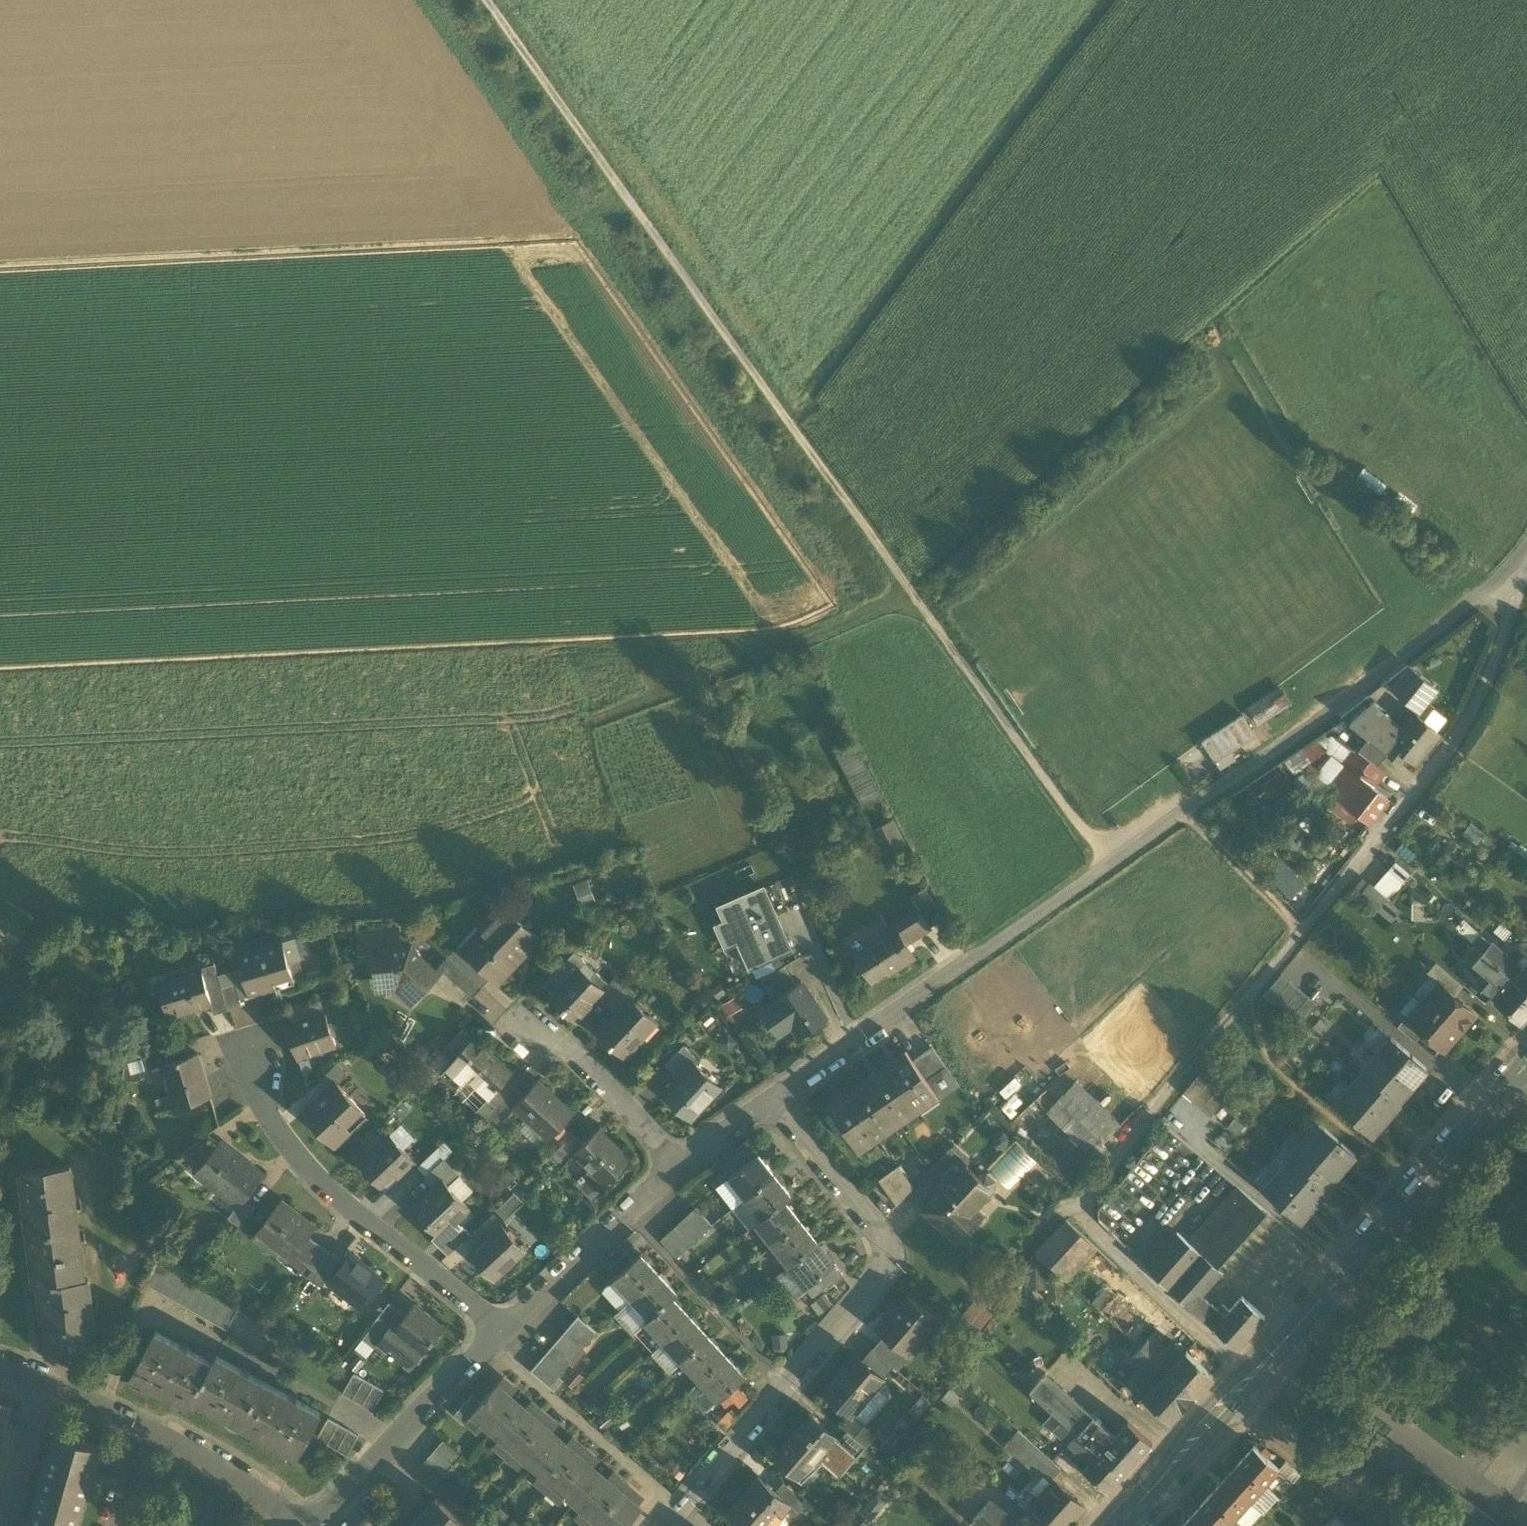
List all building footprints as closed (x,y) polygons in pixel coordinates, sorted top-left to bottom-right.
[(1385,683),(1420,712),(1434,695),(1419,682),(1422,678),(1408,665),(1385,683)] [(1437,690),(1422,678),(1419,682),(1434,695),(1437,690)] [(1378,684),(1367,699),(1400,722),(1405,716),(1396,710),(1402,701),(1378,684)] [(1277,687),(1247,707),(1259,725),(1292,702),(1283,688),(1277,687)] [(1341,718),(1350,724),(1367,707),(1361,702),(1341,718)] [(1350,724),(1368,739),(1387,753),(1393,758),(1399,763),(1405,756),(1392,745),(1393,745),(1375,730),(1383,720),(1367,707),(1350,724)] [(1242,714),(1201,743),(1215,763),(1256,735),(1242,714)] [(1401,734),(1393,745),(1392,745),(1405,756),(1415,763),(1439,734),(1415,716),(1401,734)] [(1393,745),(1401,734),(1383,720),(1375,730),(1393,745)] [(1353,749),(1357,753),(1358,751),(1368,739),(1350,724),(1336,738),(1337,739),(1338,738),(1353,749)] [(1377,765),(1387,753),(1368,739),(1358,751),(1377,765)] [(835,755),(862,808),(882,798),(855,745),(835,755)] [(1384,770),(1377,765),(1358,751),(1357,753),(1353,749),(1341,764),(1346,768),(1329,791),(1335,797),(1357,814),(1368,823),(1388,798),(1372,786),(1384,770)] [(1350,824),(1357,814),(1335,797),(1327,806),(1350,824)] [(875,829),(887,853),(904,844),(892,821),(875,829)] [(1388,871),(1404,884),(1411,876),(1396,862),(1388,871)] [(1374,887),(1389,900),(1403,884),(1388,871),(1374,887)] [(1357,894),(1379,913),(1389,900),(1374,887),(1367,882),(1357,894)] [(918,909),(930,927),(946,918),(925,884),(909,894),(918,909)] [(738,942),(750,969),(774,958),(767,941),(783,934),(763,888),(719,907),(725,922),(716,926),(725,947),(738,942)] [(503,905),(480,930),(476,927),(459,945),(468,953),(467,955),(491,977),(496,982),(509,968),(511,970),(522,957),(518,953),(535,935),(503,905)] [(918,909),(905,917),(917,936),(930,927),(918,909)] [(905,943),(917,936),(905,917),(888,928),(891,932),(896,928),(905,943)] [(359,953),(372,952),(371,951),(401,948),(399,928),(357,932),(359,953)] [(915,958),(905,943),(896,928),(891,932),(869,946),(871,948),(856,958),(871,982),(886,972),(888,976),(915,958)] [(767,941),(774,958),(791,950),(783,934),(767,941)] [(1482,936),(1473,945),(1482,953),(1491,944),(1482,936)] [(237,954),(248,992),(273,984),(274,987),(294,981),(282,941),(237,954)] [(1482,953),(1526,992),(1526,962),(1521,968),(1492,942),(1491,944),(1482,953)] [(459,945),(449,955),(482,987),(491,977),(467,955),(468,953),(459,945)] [(1472,964),(1482,953),(1473,945),(1464,956),(1472,964)] [(397,986),(414,1002),(440,974),(410,947),(401,948),(371,951),(372,952),(373,970),(381,969),(383,988),(397,986)] [(549,996),(576,1021),(599,996),(604,991),(604,990),(609,984),(596,972),(591,978),(580,968),(586,962),(575,952),(544,985),(552,992),(549,996)] [(1526,1017),(1526,992),(1482,953),(1472,964),(1482,973),(1490,980),(1482,989),(1494,1000),(1522,1023),(1526,1017)] [(473,997),(482,987),(449,955),(439,966),(473,997)] [(1439,984),(1454,997),(1463,986),(1436,962),(1426,973),(1439,984)] [(761,979),(770,992),(792,977),(784,966),(761,979)] [(158,980),(169,1016),(211,1004),(212,1003),(203,973),(201,967),(158,980)] [(214,1014),(229,1009),(222,986),(217,969),(203,973),(212,1003),(211,1004),(214,1014)] [(411,1005),(414,1002),(397,986),(383,988),(381,969),(373,970),(375,992),(396,991),(411,1005)] [(1474,982),(1482,989),(1490,980),(1482,973),(1474,982)] [(1263,997),(1272,1004),(1290,982),(1281,975),(1263,997)] [(599,996),(608,1004),(626,985),(617,976),(609,984),(604,990),(604,991),(599,996)] [(775,1000),(797,984),(792,977),(770,992),(775,1000)] [(788,1020),(800,1037),(827,1018),(801,981),(797,984),(775,1000),(774,1000),(775,1002),(761,1012),(773,1030),(788,1020)] [(235,982),(222,986),(229,1009),(242,1005),(235,982)] [(1299,990),(1290,982),(1272,1004),(1281,1011),(1299,990)] [(1439,984),(1424,1002),(1460,1034),(1476,1015),(1454,997),(1439,984)] [(636,994),(626,985),(608,1004),(617,1012),(631,997),(632,998),(636,994)] [(1308,997),(1299,990),(1281,1011),(1291,1019),(1308,997)] [(609,1043),(624,1058),(657,1022),(632,998),(631,997),(617,1012),(598,1032),(609,1042),(609,1043)] [(1318,1005),(1308,997),(1291,1019),(1300,1026),(1315,1008),(1318,1005)] [(1444,1052),(1460,1034),(1424,1002),(1408,1020),(1408,1021),(1423,1034),(1444,1052)] [(287,1011),(292,1023),(314,1015),(311,1004),(287,1011)] [(286,1025),(297,1058),(336,1045),(325,1012),(314,1015),(292,1023),(286,1025)] [(1397,1027),(1415,1043),(1423,1034),(1408,1021),(1408,1020),(1405,1018),(1397,1027)] [(443,1050),(454,1060),(455,1059),(454,1058),(473,1037),(464,1029),(443,1050)] [(499,1062),(473,1037),(454,1058),(455,1059),(454,1060),(442,1072),(458,1087),(471,1073),(481,1082),(499,1062)] [(1391,1037),(1376,1054),(1413,1086),(1427,1069),(1391,1037)] [(146,1053),(150,1068),(162,1065),(161,1063),(188,1055),(184,1041),(146,1053)] [(932,1047),(922,1053),(936,1073),(945,1066),(932,1047)] [(906,1051),(886,1065),(914,1106),(933,1092),(936,1097),(937,1096),(926,1080),(912,1060),(906,1051)] [(146,1053),(125,1058),(124,1077),(147,1072),(150,1068),(146,1053)] [(162,1065),(175,1107),(211,1096),(198,1053),(188,1055),(161,1063),(162,1065)] [(926,1080),(936,1073),(922,1053),(912,1060),(926,1080)] [(1399,1102),(1413,1086),(1376,1054),(1362,1071),(1363,1072),(1399,1102)] [(102,1075),(124,1077),(125,1058),(104,1057),(102,1075)] [(321,1077),(332,1088),(337,1083),(338,1083),(348,1074),(337,1062),(321,1077)] [(663,1094),(690,1120),(720,1087),(693,1062),(663,1094)] [(886,1065),(867,1079),(894,1119),(914,1106),(886,1065)] [(926,1080),(937,1096),(956,1083),(957,1083),(945,1066),(936,1073),(926,1080)] [(1183,1094),(1192,1102),(1210,1080),(1201,1072),(1183,1094)] [(1400,1104),(1399,1102),(1363,1072),(1349,1088),(1386,1120),(1400,1104)] [(489,1096),(497,1105),(514,1087),(505,1078),(489,1096)] [(867,1079),(847,1092),(875,1132),(894,1119),(867,1079)] [(514,1107),(549,1139),(573,1113),(538,1080),(524,1096),(514,1107)] [(1219,1087),(1210,1080),(1192,1102),(1201,1109),(1219,1087)] [(1049,1111),(1097,1159),(1107,1149),(1102,1144),(1120,1126),(1075,1082),(1048,1110),(1049,1111)] [(304,1114),(334,1147),(351,1131),(345,1125),(362,1109),(338,1083),(337,1083),(332,1088),(304,1114)] [(514,1087),(497,1105),(508,1114),(514,1107),(524,1096),(514,1087)] [(1219,1088),(1219,1087),(1201,1109),(1211,1117),(1228,1095),(1219,1088)] [(1371,1137),(1386,1120),(1349,1088),(1334,1105),(1371,1137)] [(856,1146),(875,1132),(847,1092),(827,1106),(858,1151),(859,1151),(856,1146)] [(496,1128),(508,1114),(497,1105),(485,1118),(496,1128)] [(1319,1123),(1304,1140),(1341,1172),(1356,1155),(1319,1123)] [(576,1152),(592,1168),(606,1183),(607,1182),(628,1161),(598,1130),(583,1144),(576,1151),(576,1152)] [(360,1163),(380,1184),(393,1172),(398,1177),(415,1161),(390,1134),(360,1163)] [(555,1150),(566,1162),(576,1152),(576,1151),(583,1144),(573,1134),(555,1150)] [(183,1151),(201,1165),(218,1144),(206,1135),(183,1151)] [(1014,1138),(1002,1150),(1013,1161),(1000,1174),(1011,1186),(1037,1161),(1014,1138)] [(1290,1157),(1292,1158),(1327,1189),(1341,1172),(1304,1140),(1290,1157)] [(204,1178),(238,1206),(242,1202),(263,1175),(220,1141),(218,1144),(201,1165),(209,1171),(204,1178)] [(932,1166),(949,1181),(965,1165),(968,1163),(950,1148),(932,1166)] [(549,1156),(560,1167),(566,1162),(555,1150),(549,1156)] [(728,1177),(745,1199),(775,1175),(758,1153),(728,1177)] [(1292,1158),(1277,1175),(1314,1206),(1329,1190),(1327,1189),(1292,1158)] [(435,1185),(437,1187),(444,1180),(454,1170),(444,1159),(426,1176),(435,1185)] [(28,1234),(28,1235),(78,1229),(70,1165),(26,1171),(29,1199),(24,1199),(26,1213),(31,1212),(33,1233),(28,1234)] [(921,1212),(957,1245),(973,1228),(964,1219),(975,1207),(992,1190),(965,1165),(949,1181),(921,1212)] [(913,1188),(906,1178),(898,1166),(879,1180),(887,1191),(897,1205),(913,1188)] [(608,1183),(607,1182),(606,1183),(592,1168),(576,1183),(592,1200),(608,1183)] [(459,1175),(454,1170),(444,1180),(449,1185),(459,1175)] [(792,1196),(775,1175),(745,1199),(761,1219),(761,1220),(785,1201),(792,1196)] [(1300,1223),(1314,1206),(1277,1175),(1263,1191),(1300,1223)] [(412,1207),(439,1237),(455,1222),(452,1218),(467,1204),(449,1185),(444,1180),(437,1187),(425,1198),(423,1196),(412,1207)] [(435,1185),(423,1196),(425,1198),(437,1187),(435,1185)] [(1190,1244),(1217,1267),(1267,1211),(1238,1186),(1190,1244)] [(496,1209),(506,1219),(523,1203),(513,1192),(496,1209)] [(278,1253),(299,1270),(319,1244),(308,1235),(315,1226),(282,1200),(253,1236),(277,1255),(278,1253)] [(801,1222),(785,1201),(761,1220),(761,1219),(755,1224),(771,1245),(801,1222)] [(223,1224),(234,1233),(252,1211),(242,1202),(238,1206),(223,1224)] [(470,1208),(467,1204),(452,1218),(455,1222),(457,1219),(458,1219),(470,1208)] [(696,1207),(687,1215),(703,1233),(712,1225),(696,1207)] [(984,1215),(975,1207),(964,1219),(973,1228),(984,1215)] [(687,1215),(678,1223),(694,1241),(703,1233),(687,1215)] [(455,1222),(439,1237),(451,1251),(471,1233),(458,1219),(457,1219),(455,1222)] [(1036,1252),(1066,1280),(1096,1248),(1066,1221),(1036,1252)] [(818,1242),(801,1222),(771,1245),(788,1266),(818,1242)] [(469,1254),(493,1280),(526,1249),(501,1223),(469,1254)] [(678,1223),(669,1231),(685,1249),(694,1241),(678,1223)] [(84,1280),(78,1229),(28,1235),(29,1237),(34,1236),(36,1254),(31,1254),(32,1266),(37,1266),(40,1284),(34,1284),(35,1286),(84,1280)] [(677,1257),(685,1249),(669,1231),(660,1240),(674,1254),(677,1257)] [(1170,1290),(1191,1308),(1201,1296),(1223,1271),(1217,1267),(1190,1244),(1177,1232),(1147,1267),(1170,1290)] [(835,1264),(818,1242),(788,1266),(805,1287),(816,1279),(835,1264)] [(299,1270),(309,1278),(329,1252),(319,1244),(299,1270)] [(338,1260),(329,1252),(309,1278),(318,1285),(338,1260)] [(603,1269),(613,1279),(632,1262),(622,1252),(603,1269)] [(613,1279),(631,1299),(659,1274),(641,1253),(632,1262),(613,1279)] [(329,1282),(362,1308),(384,1280),(351,1254),(329,1282)] [(147,1284),(226,1329),(239,1309),(156,1262),(147,1284)] [(816,1279),(824,1288),(843,1273),(835,1264),(816,1279)] [(1045,1280),(1045,1267),(1026,1267),(1026,1288),(1046,1288),(1045,1280)] [(678,1294),(659,1274),(631,1299),(649,1318),(649,1319),(673,1297),(673,1298),(678,1294)] [(88,1279),(84,1280),(35,1286),(39,1286),(39,1287),(44,1286),(47,1307),(41,1307),(43,1321),(48,1320),(52,1348),(96,1343),(88,1279)] [(1045,1280),(1046,1288),(1046,1302),(1067,1301),(1066,1280),(1045,1280)] [(1104,1289),(1092,1302),(1103,1312),(1115,1298),(1104,1289)] [(808,1301),(818,1314),(831,1303),(821,1291),(808,1301)] [(885,1338),(904,1354),(905,1352),(934,1319),(907,1295),(877,1330),(885,1338)] [(1191,1308),(1237,1348),(1265,1316),(1242,1296),(1229,1311),(1222,1304),(1217,1309),(1201,1296),(1191,1308)] [(691,1317),(673,1298),(673,1297),(649,1319),(649,1318),(644,1322),(663,1342),(691,1317)] [(972,1302),(964,1311),(971,1316),(979,1307),(972,1302)] [(370,1328),(382,1338),(402,1312),(390,1303),(370,1328)] [(414,1304),(393,1330),(422,1353),(423,1353),(443,1327),(414,1304)] [(971,1316),(966,1322),(979,1334),(991,1318),(979,1307),(971,1316)] [(966,1322),(971,1316),(964,1311),(961,1309),(957,1315),(966,1322)] [(578,1316),(570,1325),(588,1341),(596,1332),(578,1316)] [(709,1336),(691,1317),(663,1342),(681,1362),(709,1336)] [(581,1350),(588,1341),(570,1325),(562,1334),(581,1350)] [(410,1368),(422,1353),(393,1330),(381,1346),(410,1368)] [(193,1398),(298,1456),(321,1413),(216,1355),(212,1362),(155,1331),(131,1374),(189,1405),(193,1398)] [(573,1359),(581,1350),(562,1334),(554,1344),(573,1359)] [(1140,1346),(1168,1370),(1179,1359),(1151,1334),(1140,1346)] [(727,1356),(709,1336),(681,1362),(699,1381),(727,1356)] [(885,1338),(875,1350),(894,1366),(898,1370),(910,1356),(905,1352),(904,1354),(885,1338)] [(565,1368),(573,1359),(554,1344),(547,1353),(565,1368)] [(1129,1384),(1144,1398),(1168,1370),(1140,1346),(1129,1359),(1142,1370),(1129,1384)] [(883,1379),(894,1366),(875,1350),(872,1347),(861,1360),(883,1379)] [(1186,1351),(1179,1359),(1168,1370),(1196,1395),(1213,1375),(1186,1351)] [(557,1377),(565,1368),(547,1353),(539,1362),(557,1377)] [(745,1376),(727,1356),(699,1381),(718,1402),(745,1376)] [(823,1392),(852,1417),(883,1379),(861,1360),(858,1358),(847,1370),(844,1368),(823,1392)] [(549,1386),(557,1377),(539,1362),(531,1371),(543,1381),(549,1386)] [(1171,1422),(1196,1395),(1168,1370),(1144,1398),(1171,1422)] [(1063,1420),(1100,1453),(1109,1442),(1088,1423),(1094,1416),(1045,1373),(1030,1390),(1053,1411),(1063,1420)] [(342,1394),(372,1411),(384,1391),(354,1374),(342,1394)] [(491,1430),(493,1431),(515,1405),(511,1402),(514,1399),(506,1392),(512,1386),(502,1378),(497,1384),(483,1400),(472,1413),(486,1425),(487,1424),(493,1428),(491,1430)] [(452,1414),(463,1423),(472,1413),(483,1400),(472,1391),(452,1414)] [(6,1431),(13,1407),(0,1403),(0,1429),(6,1431)] [(519,1409),(515,1405),(493,1431),(494,1432),(495,1431),(501,1436),(500,1437),(513,1449),(544,1413),(535,1405),(529,1412),(522,1405),(519,1409)] [(1054,1431),(1063,1420),(1053,1411),(1044,1422),(1054,1431)] [(553,1421),(544,1413),(513,1449),(527,1460),(528,1459),(533,1464),(532,1465),(534,1466),(556,1441),(552,1437),(555,1434),(547,1427),(553,1421)] [(774,1458),(799,1479),(817,1457),(839,1476),(857,1455),(832,1434),(811,1416),(774,1458)] [(1109,1442),(1115,1435),(1094,1416),(1088,1423),(1109,1442)] [(317,1438),(347,1455),(358,1435),(328,1418),(317,1438)] [(1054,1431),(1091,1464),(1100,1453),(1063,1420),(1054,1431)] [(1115,1435),(1109,1442),(1100,1453),(1124,1475),(1152,1443),(1128,1421),(1115,1435)] [(832,1434),(857,1455),(865,1446),(840,1425),(832,1434)] [(1004,1445),(1016,1456),(1030,1441),(1017,1430),(1004,1445)] [(88,1491),(87,1490),(95,1464),(96,1464),(101,1446),(56,1434),(29,1525),(78,1525),(88,1491)] [(559,1444),(556,1441),(534,1466),(535,1468),(536,1466),(542,1471),(540,1472),(554,1484),(585,1449),(575,1441),(570,1447),(563,1440),(559,1444)] [(443,1441),(436,1450),(454,1465),(462,1456),(443,1441)] [(1030,1441),(1016,1456),(1047,1484),(1061,1469),(1030,1441)] [(1253,1448),(1239,1463),(1264,1486),(1278,1470),(1253,1448)] [(594,1456),(585,1449),(554,1484),(568,1496),(569,1494),(574,1499),(573,1501),(574,1502),(597,1476),(593,1473),(596,1469),(588,1462),(594,1456)] [(446,1475),(454,1465),(436,1450),(428,1459),(446,1475)] [(1054,1460),(1070,1474),(1078,1465),(1062,1451),(1054,1460)] [(1108,1493),(1124,1475),(1100,1453),(1091,1464),(1084,1471),(1108,1493)] [(438,1484),(446,1475),(428,1459),(420,1468),(438,1484)] [(1294,1483),(1301,1475),(1286,1462),(1279,1469),(1294,1483)] [(1249,1502),(1264,1486),(1239,1463),(1224,1480),(1249,1502)] [(601,1479),(597,1476),(574,1502),(576,1503),(577,1501),(583,1506),(581,1508),(595,1519),(625,1484),(616,1476),(611,1482),(604,1476),(601,1479)] [(741,1525),(771,1525),(790,1504),(772,1488),(759,1476),(726,1514),(741,1525)] [(1041,1499),(1055,1482),(1051,1478),(1036,1495),(1038,1496),(1041,1499)] [(790,1504),(797,1509),(805,1500),(780,1479),(772,1488),(790,1504)] [(1234,1519),(1249,1502),(1224,1480),(1209,1496),(1234,1519)] [(1038,1521),(1043,1525),(1067,1525),(1084,1507),(1055,1482),(1041,1499),(1038,1496),(1025,1510),(1038,1521)] [(625,1484),(595,1519),(603,1525),(626,1525),(641,1508),(633,1501),(638,1495),(625,1484)] [(1264,1486),(1249,1502),(1262,1513),(1263,1515),(1278,1498),(1264,1486)] [(1234,1519),(1209,1496),(1195,1513),(1210,1525),(1228,1525),(1234,1519)] [(431,1512),(441,1501),(436,1498),(427,1509),(431,1512)] [(980,1525),(1020,1525),(990,1500),(973,1520),(980,1525)] [(441,1501),(431,1512),(427,1509),(412,1525),(469,1525),(441,1501)] [(1262,1513),(1249,1502),(1234,1519),(1243,1525),(1250,1525),(1262,1513)] [(1195,1513),(1183,1525),(1210,1525),(1195,1513)] [(1347,1525),(1337,1515),(1326,1525),(1347,1525)]
